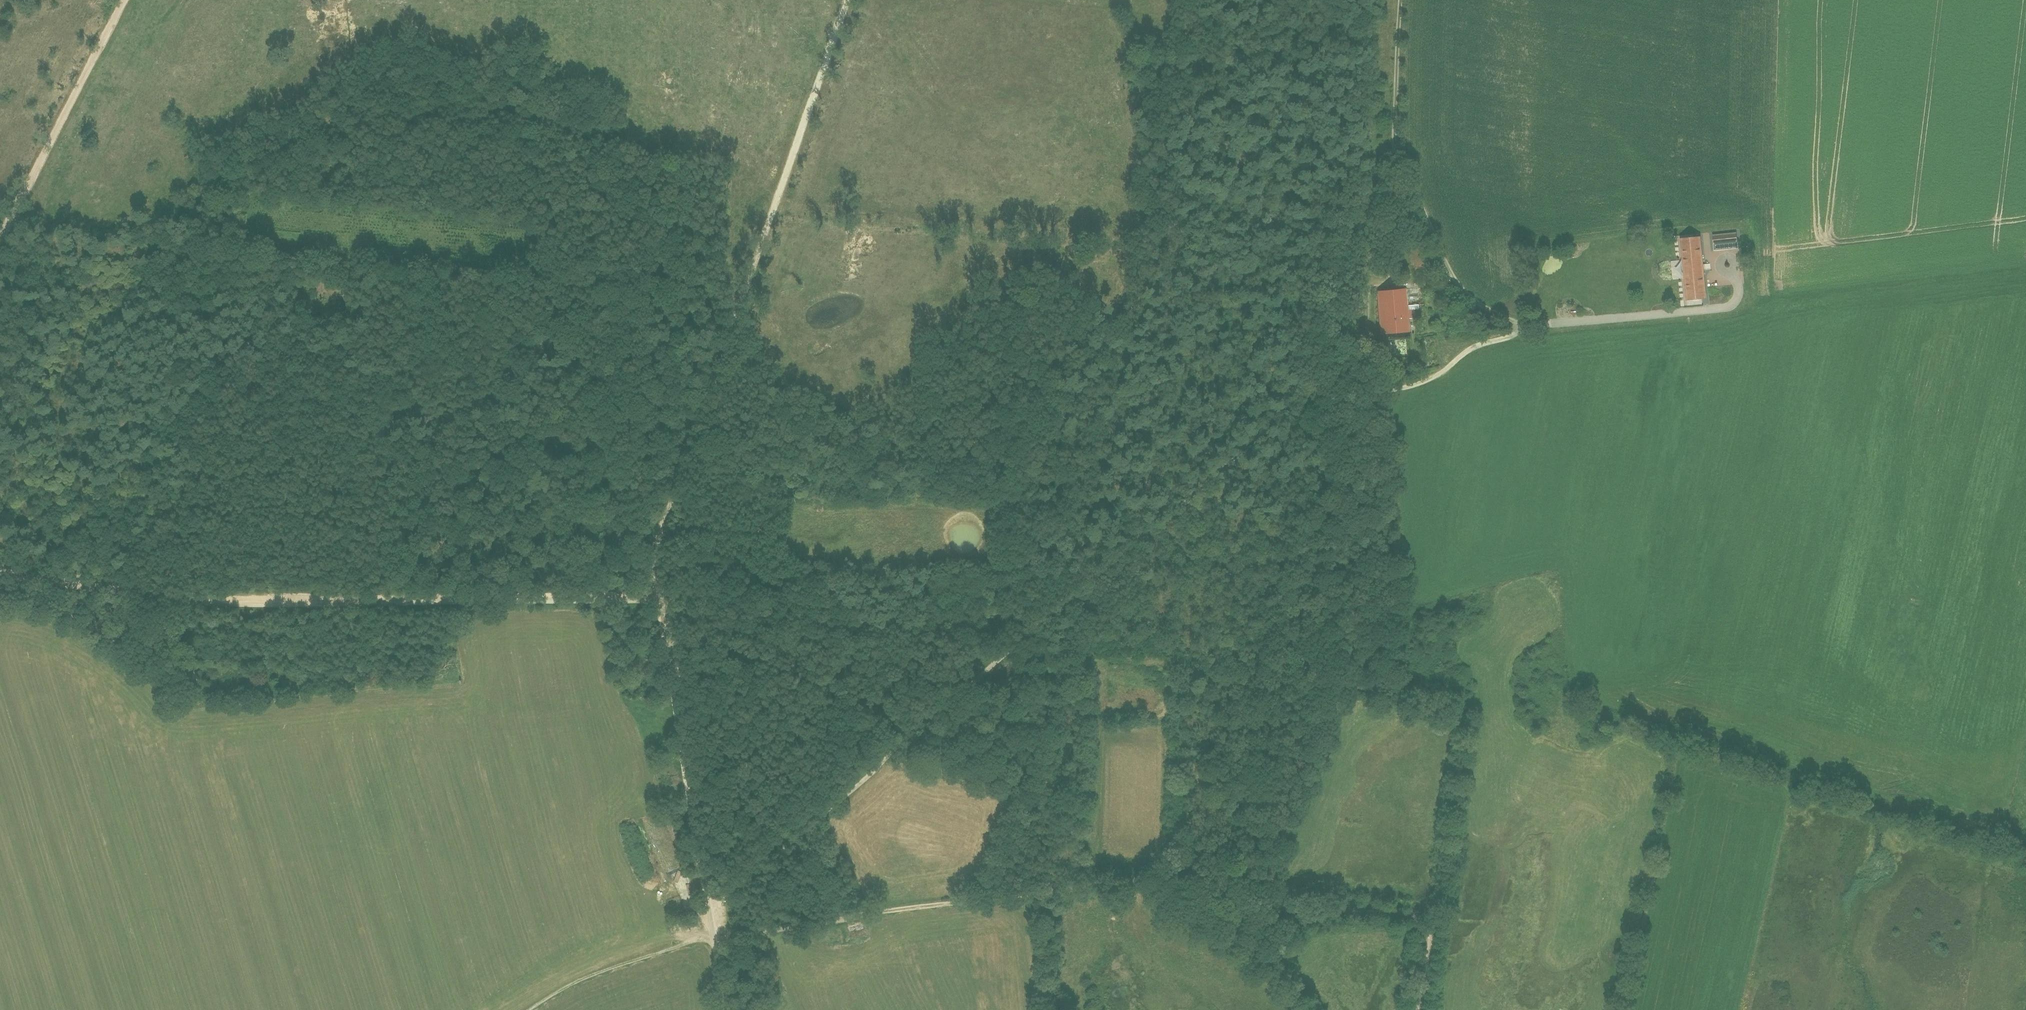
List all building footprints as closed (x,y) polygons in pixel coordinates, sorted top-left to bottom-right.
[(1736,229),(1707,231),(1708,249),(1738,247),(1736,229)] [(1707,298),(1700,237),(1681,239),(1687,300),(1707,298)] [(1377,290),(1377,339),(1401,339),(1401,316),(1406,316),(1415,316),(1415,290),(1413,290),(1377,290)] [(676,872),(670,875),(674,884),(680,881),(676,872)]
